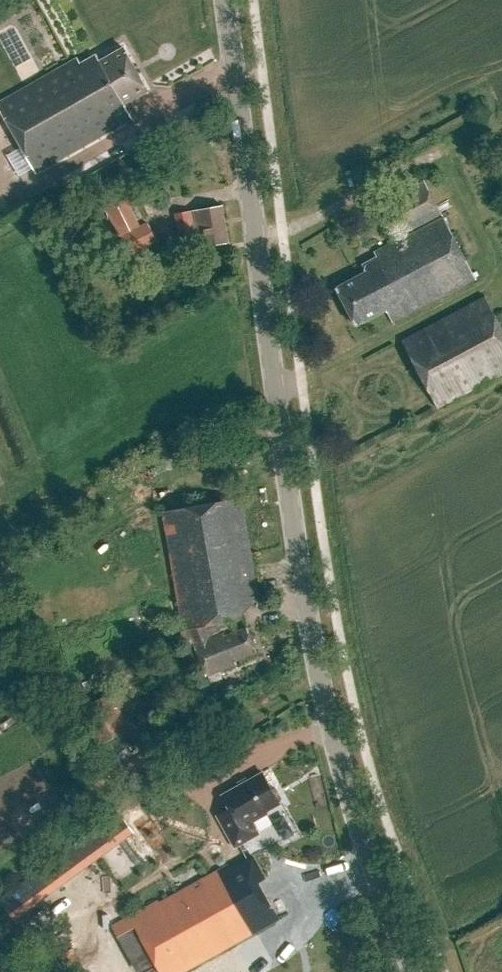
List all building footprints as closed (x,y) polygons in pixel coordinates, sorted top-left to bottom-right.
[(148,93),(123,49),(98,63),(96,56),(80,65),(77,61),(0,104),(0,110),(37,175),(133,121),(124,106),(148,93)] [(391,324),(475,281),(424,183),(378,206),(397,243),(375,254),(377,259),(362,267),(364,275),(335,290),(355,328),(384,312),(391,324)] [(124,194),(103,204),(120,237),(123,236),(141,227),(124,194)] [(194,251),(229,244),(222,207),(174,216),(180,245),(194,242),(194,251)] [(158,242),(148,223),(141,227),(123,236),(133,256),(158,242)] [(501,376),(501,333),(485,300),(401,344),(436,411),(501,376)] [(253,602),(258,601),(240,497),(161,511),(169,555),(182,627),(182,630),(188,628),(207,676),(237,664),(236,661),(256,654),(247,630),(227,637),(224,633),(214,637),(209,624),(240,619),(253,602)] [(172,627),(149,634),(152,646),(176,640),(172,627)] [(130,732),(114,696),(83,711),(99,746),(130,732)] [(215,818),(233,849),(258,836),(251,824),(265,816),(264,814),(279,806),(277,803),(280,801),(274,790),(271,792),(261,774),(220,798),(228,811),(215,818)] [(86,837),(100,857),(134,832),(119,812),(86,837)] [(279,923),(258,885),(265,881),(253,859),(231,872),(229,867),(228,868),(158,906),(158,905),(130,921),(158,971),(189,971),(275,924),(275,925),(279,923)]
